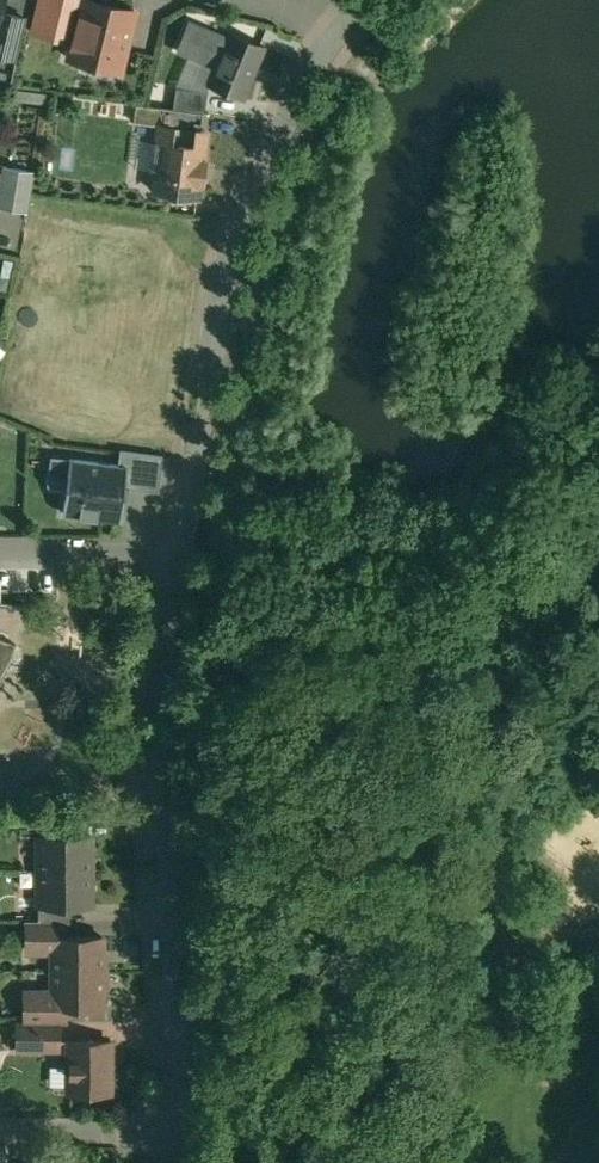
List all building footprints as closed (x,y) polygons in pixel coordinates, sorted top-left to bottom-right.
[(32,31),(54,37),(55,31),(74,36),(83,0),(40,0),(32,31)] [(95,0),(83,0),(74,36),(68,58),(120,70),(134,10),(95,0)] [(0,11),(0,55),(13,58),(24,16),(0,11)] [(245,37),(229,31),(226,38),(188,22),(177,49),(215,64),(207,84),(242,99),(264,46),(248,39),(250,35),(246,34),(245,37)] [(207,90),(175,86),(172,108),(204,112),(207,90)] [(139,120),(156,121),(158,105),(140,103),(139,120)] [(205,130),(158,124),(155,143),(161,144),(158,162),(152,167),(150,180),(155,186),(154,191),(174,193),(177,197),(189,199),(193,196),(197,196),(199,181),(202,182),(205,162),(201,161),(205,130)] [(3,165),(0,180),(0,207),(27,212),(34,170),(3,165)] [(163,456),(120,450),(118,464),(127,466),(124,487),(158,492),(163,456)] [(52,456),(48,485),(66,487),(70,458),(52,456)] [(118,464),(70,458),(66,487),(62,514),(120,522),(124,487),(127,466),(118,464)] [(3,662),(11,645),(15,646),(16,644),(0,638),(0,668),(3,662)] [(68,820),(38,821),(38,836),(68,836),(68,820)] [(68,836),(38,836),(38,905),(68,905),(91,905),(91,836),(68,836)] [(68,905),(38,905),(38,921),(65,921),(69,921),(68,905)] [(38,921),(25,921),(25,945),(52,944),(52,935),(65,935),(65,921),(38,921)] [(65,935),(52,935),(52,944),(52,971),(102,971),(102,936),(65,935)] [(102,971),(52,971),(52,998),(52,1006),(66,1006),(103,1006),(102,971)] [(52,998),(23,998),(23,1021),(59,1021),(66,1021),(66,1006),(52,1006),(52,998)] [(23,1021),(16,1021),(16,1049),(59,1049),(59,1021),(23,1021)] [(110,1040),(69,1040),(69,1092),(109,1092),(110,1040)] [(53,1084),(67,1084),(67,1065),(53,1065),(53,1084)]
